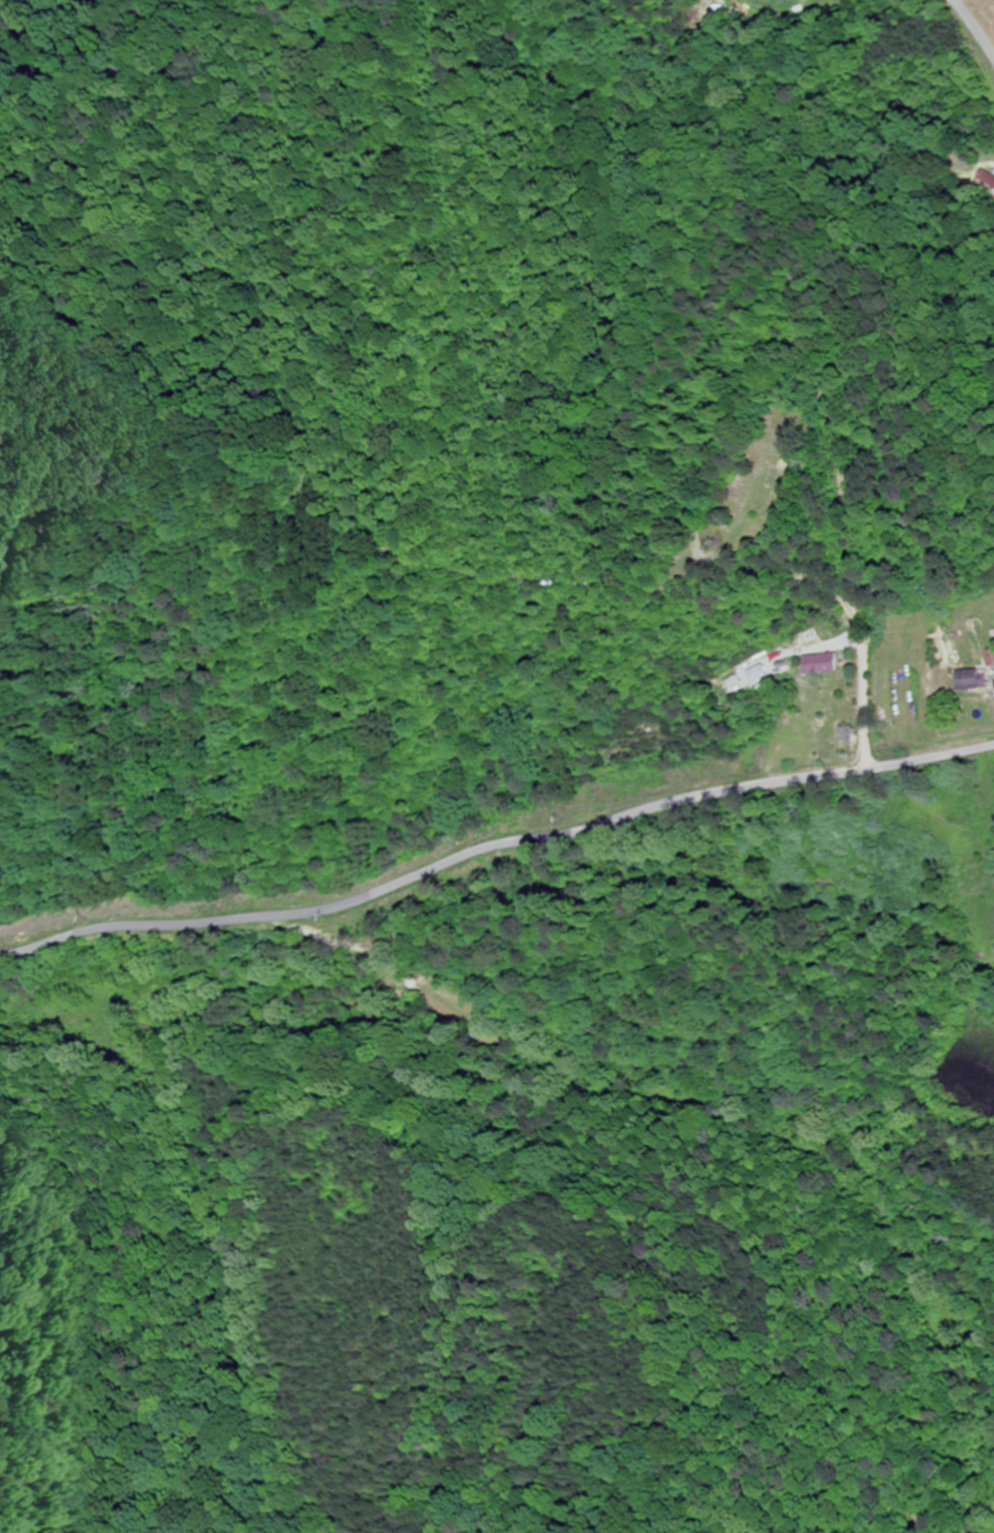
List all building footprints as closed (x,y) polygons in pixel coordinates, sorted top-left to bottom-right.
[(850,672),(849,655),(806,656),(806,673),(850,672)] [(959,672),(959,690),(988,690),(988,672),(959,672)]
